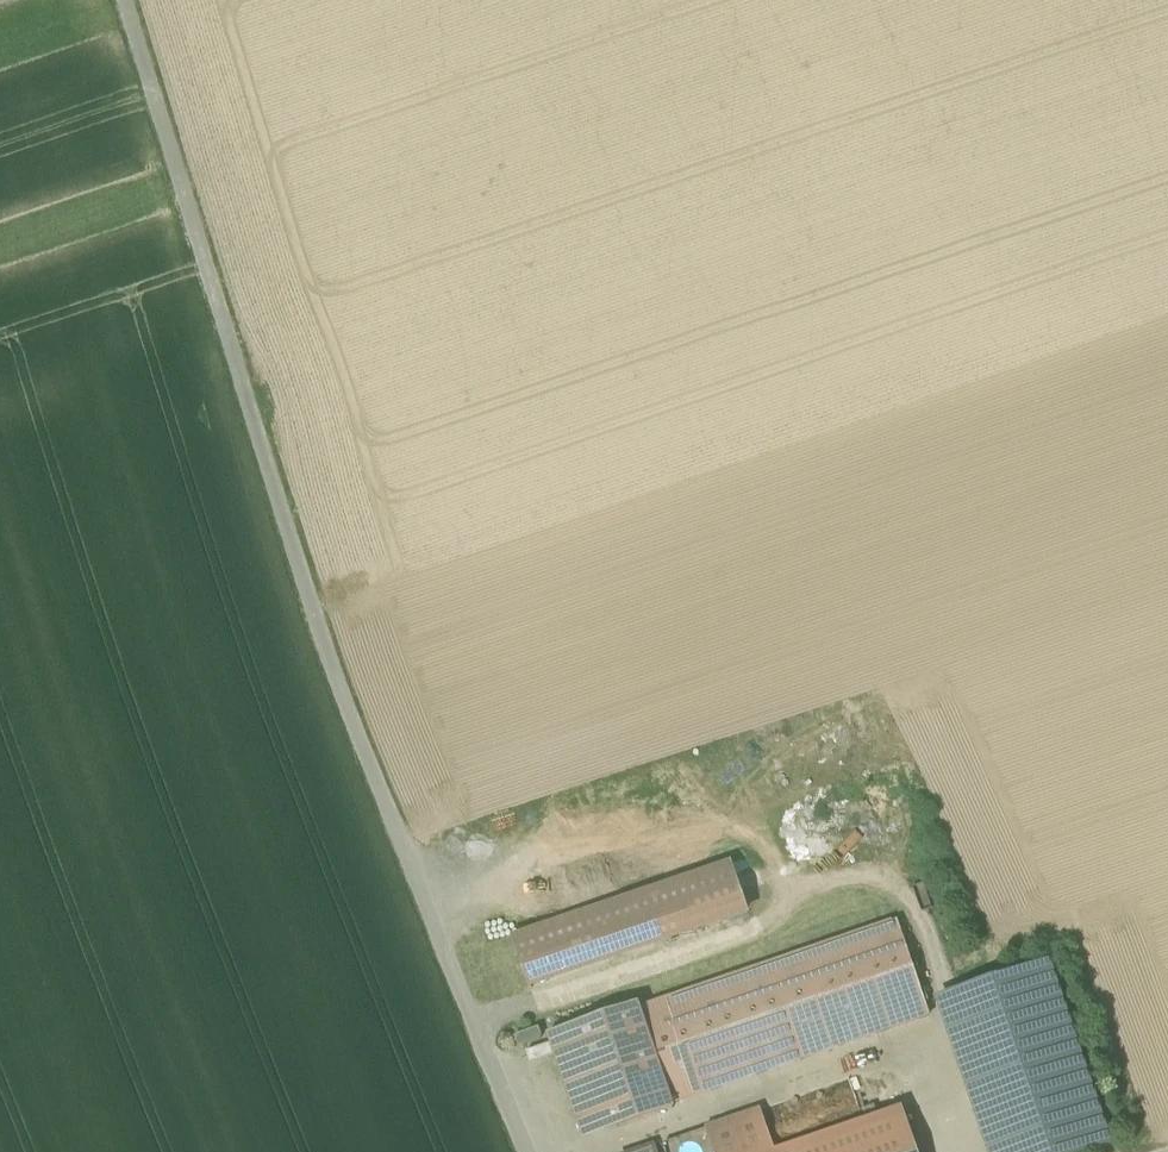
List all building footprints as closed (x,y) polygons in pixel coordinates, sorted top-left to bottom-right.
[(522,935),(540,986),(763,908),(745,857),(522,935)] [(568,1037),(602,1131),(850,1042),(816,948),(568,1037)] [(976,981),(933,996),(958,1067),(985,1057),(981,1044),(999,1038),(987,1004),(985,1005),(976,981)] [(535,1027),(512,1035),(515,1045),(539,1037),(535,1027)] [(716,1127),(724,1151),(788,1151),(773,1108),(716,1127)] [(918,1109),(791,1151),(933,1151),(918,1109)] [(667,1144),(644,1151),(670,1151),(667,1144)]
